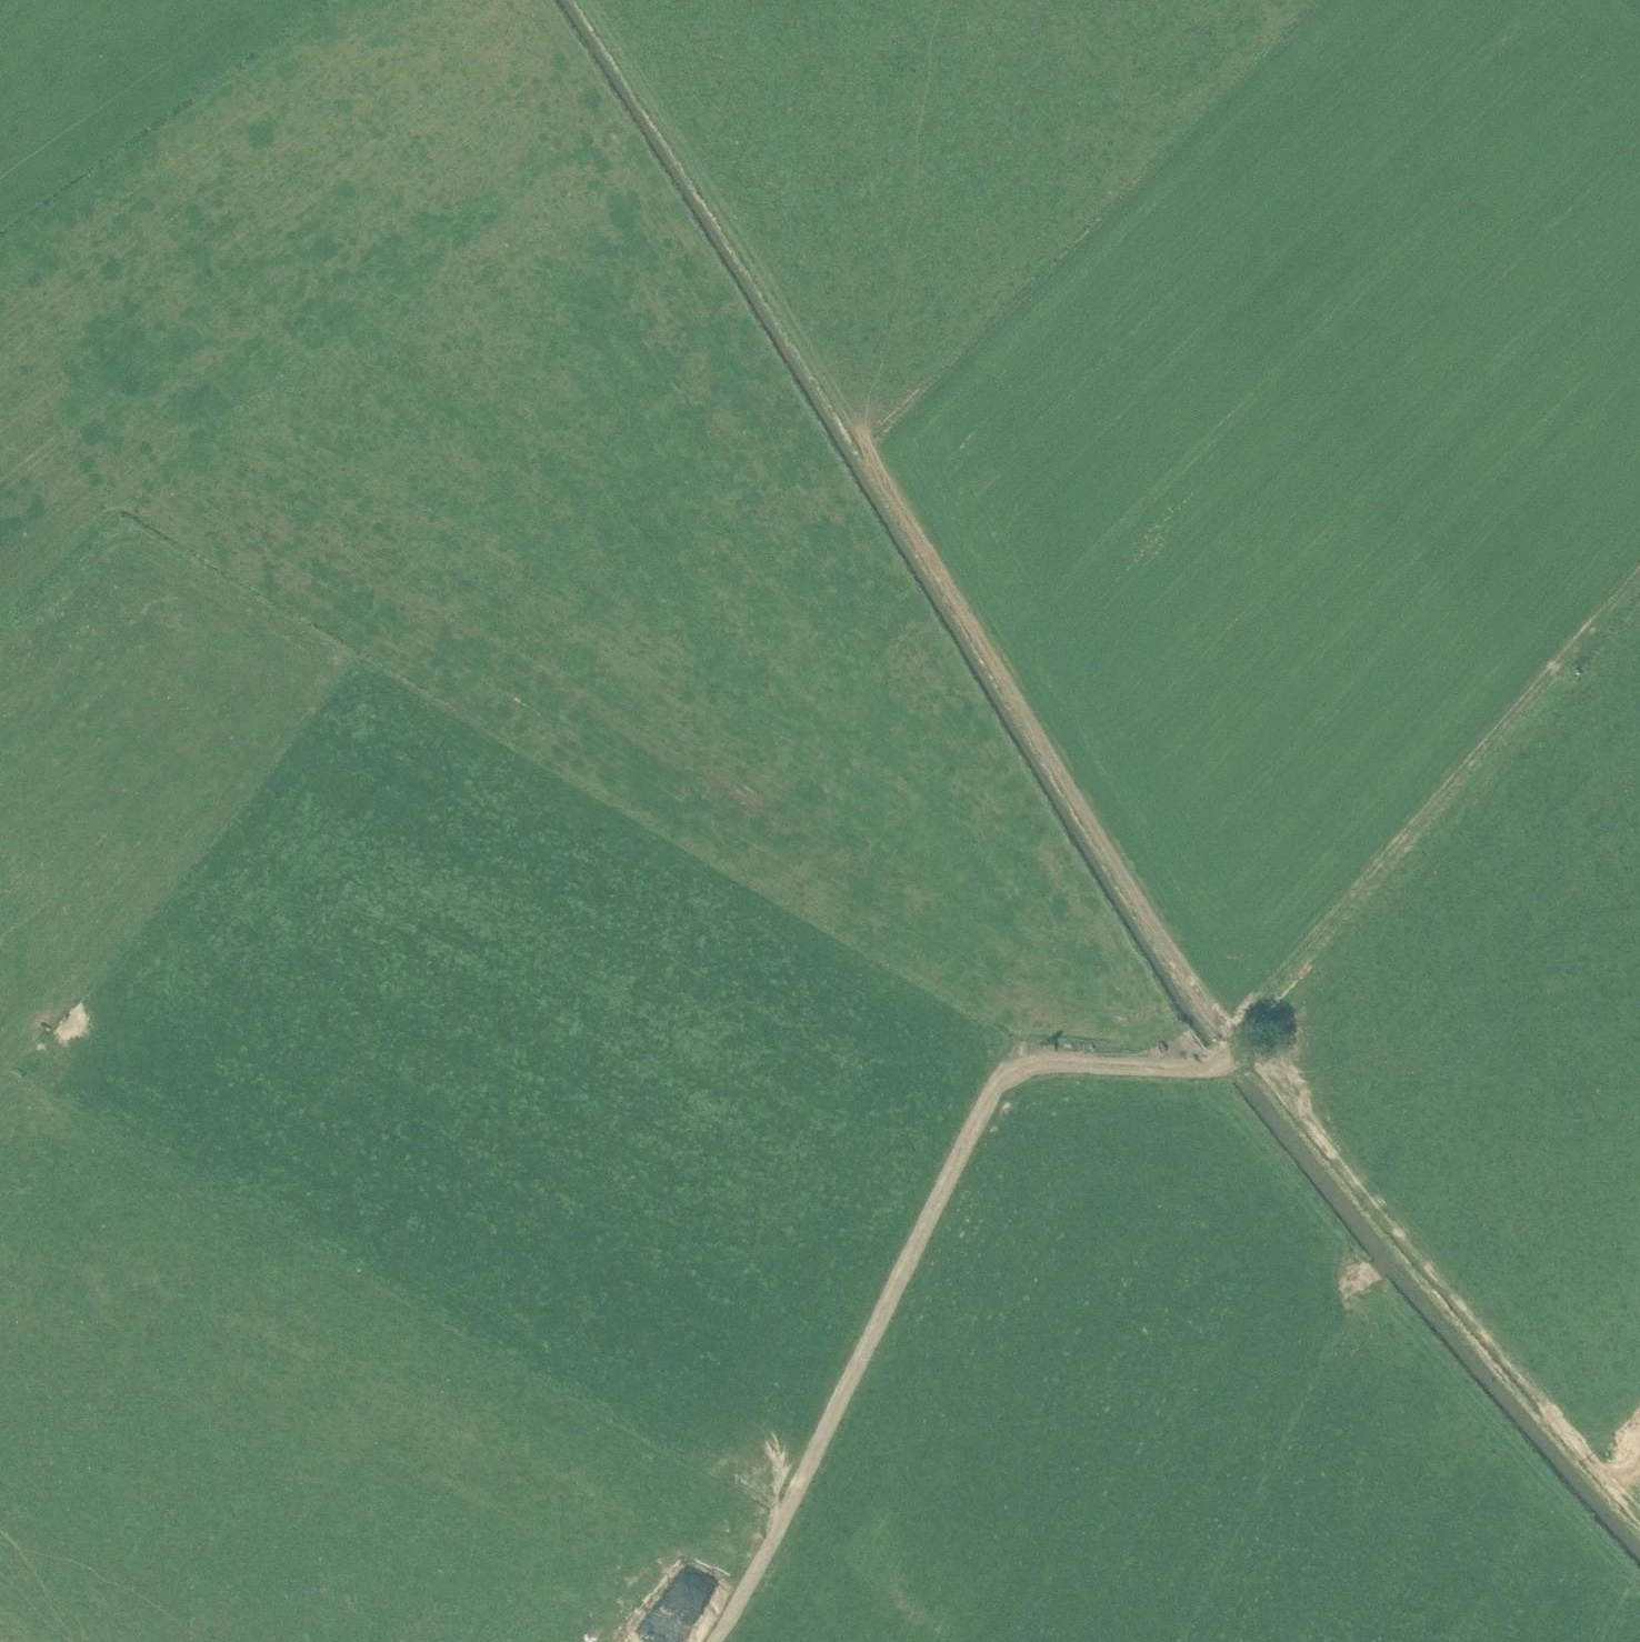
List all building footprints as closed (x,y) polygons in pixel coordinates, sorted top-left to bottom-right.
[(641,1641),(668,1641),(670,1639),(647,1629),(641,1641)]
